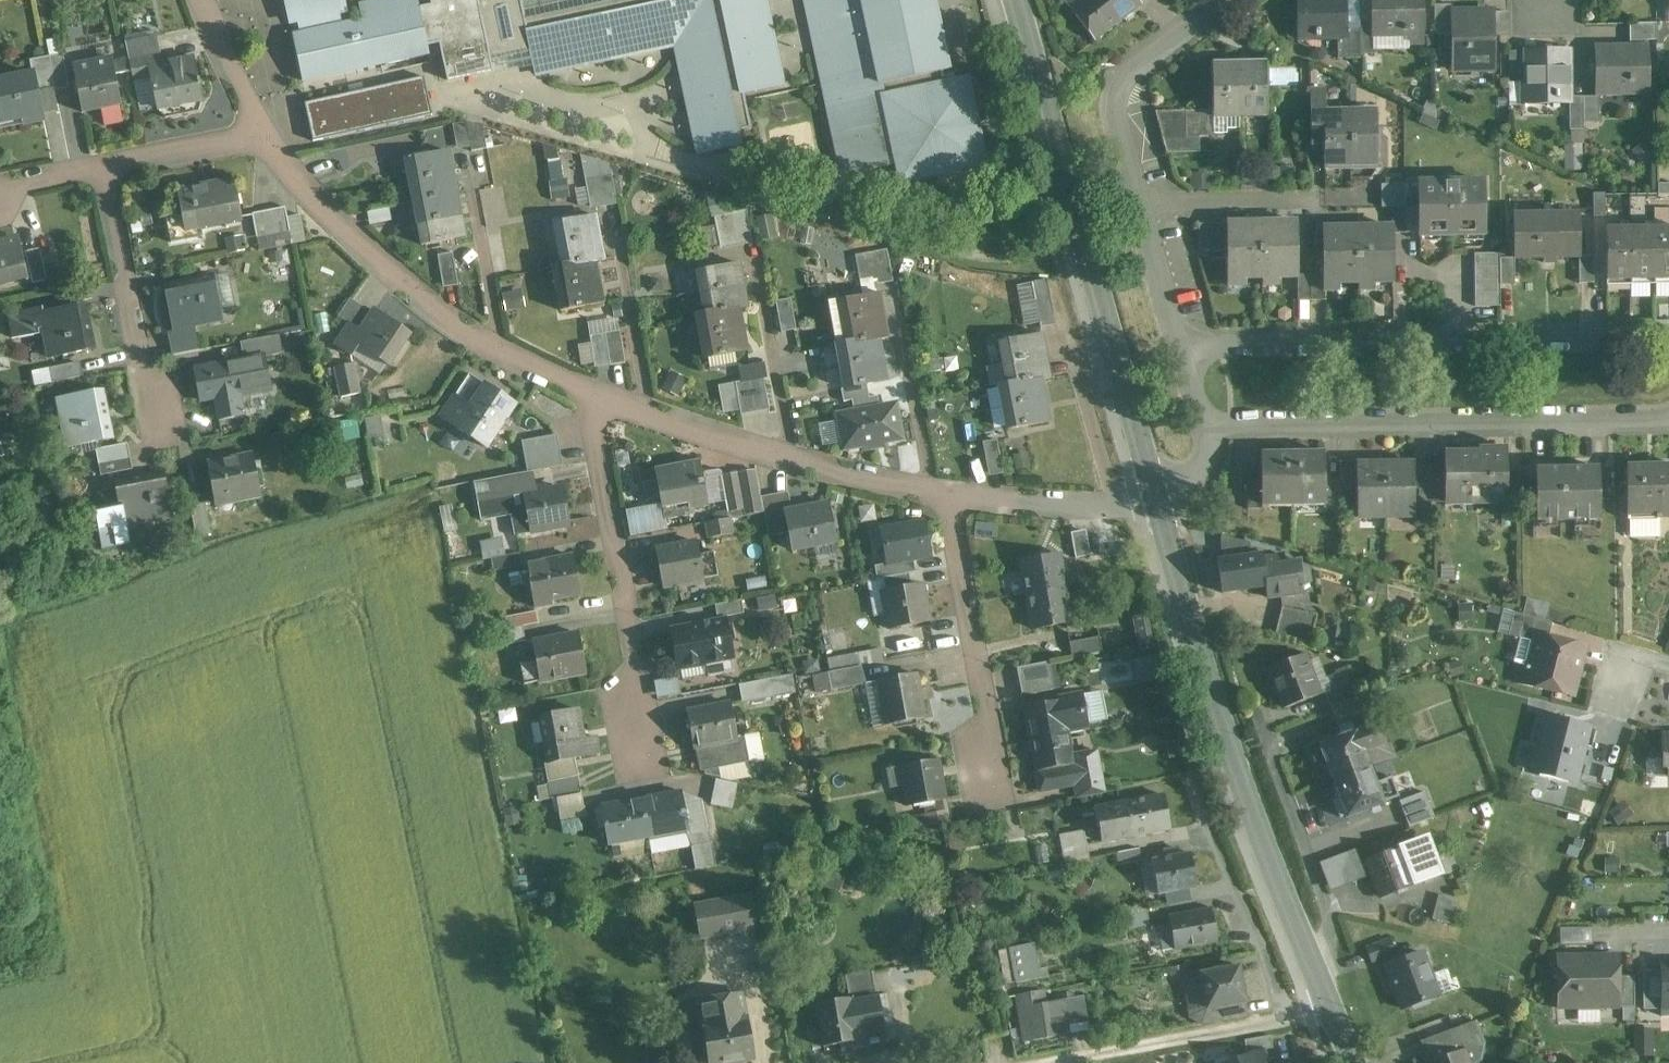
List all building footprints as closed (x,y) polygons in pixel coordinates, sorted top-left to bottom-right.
[(302,82),(429,54),(427,46),(439,43),(447,81),(492,71),(490,61),(530,53),(535,75),(668,47),(667,43),(678,41),(680,52),(676,53),(698,155),(740,146),(737,132),(751,129),(743,94),(783,86),(765,0),(615,0),(525,19),(521,0),(430,0),(431,6),(419,8),(418,0),(380,0),(359,5),(362,21),(333,27),(327,0),(301,0),(308,32),(292,36),(302,82)] [(842,175),(896,164),(900,182),(985,164),(967,79),(944,83),(942,72),(948,70),(933,0),(805,0),(842,175)] [(1063,1),(1069,8),(1080,0),(1064,0),(1063,1)] [(1069,8),(1094,41),(1142,4),(1138,0),(1080,0),(1069,8)] [(1344,0),(1297,0),(1297,43),(1300,43),(1300,39),(1337,38),(1345,38),(1345,28),(1344,0)] [(1360,27),(1361,54),(1376,54),(1376,33),(1373,33),(1373,0),(1360,0),(1360,27)] [(1373,33),(1376,33),(1404,33),(1404,42),(1422,42),(1421,0),(1373,0),(1373,33)] [(1451,5),(1434,5),(1434,34),(1450,34),(1450,14),(1451,14),(1451,5)] [(1506,13),(1494,14),(1494,35),(1507,35),(1506,13)] [(1451,14),(1450,14),(1450,34),(1451,70),(1495,69),(1494,35),(1494,14),(1451,14)] [(1656,41),(1656,23),(1629,24),(1629,41),(1656,41)] [(1360,27),(1345,28),(1345,38),(1337,38),(1338,58),(1361,58),(1361,54),(1360,27)] [(1648,91),(1647,48),(1595,49),(1596,92),(1648,91)] [(158,50),(128,56),(132,71),(134,81),(150,77),(148,67),(162,64),(158,50)] [(1569,50),(1525,51),(1525,82),(1522,82),(1522,103),(1569,103),(1570,103),(1570,97),(1569,50)] [(1521,74),(1521,51),(1509,51),(1509,75),(1521,74)] [(49,57),(55,87),(69,84),(63,54),(49,57)] [(51,87),(55,87),(49,57),(32,60),(35,74),(38,90),(51,87)] [(162,64),(148,67),(150,77),(157,110),(159,109),(159,112),(165,119),(199,112),(201,103),(201,101),(202,100),(200,86),(199,81),(198,81),(194,58),(162,64)] [(111,59),(74,67),(83,112),(121,105),(115,75),(132,71),(129,61),(112,64),(111,59)] [(1240,116),(1239,64),(1212,64),(1213,110),(1213,116),(1214,116),(1214,123),(1214,132),(1227,132),(1227,128),(1240,128),(1240,116)] [(1267,115),(1266,64),(1239,64),(1240,116),(1267,115)] [(0,81),(0,122),(23,118),(24,124),(44,120),(43,113),(38,90),(35,74),(0,81)] [(56,110),(51,87),(38,90),(43,113),(56,110)] [(1350,165),(1350,113),(1325,113),(1325,92),(1310,92),(1311,144),(1324,144),(1325,170),(1327,170),(1327,165),(1350,165)] [(1599,123),(1598,96),(1583,97),(1583,123),(1599,123)] [(1583,123),(1583,97),(1570,97),(1570,103),(1569,103),(1569,130),(1584,130),(1583,123)] [(1186,110),(1155,111),(1167,152),(1215,151),(1215,136),(1186,137),(1186,123),(1186,110)] [(1186,110),(1186,123),(1214,123),(1214,116),(1213,116),(1213,110),(1186,110)] [(1376,142),(1376,113),(1350,113),(1350,165),(1381,165),(1381,142),(1376,142)] [(466,122),(452,125),(456,146),(470,143),(466,122)] [(482,126),(467,122),(466,122),(470,143),(471,151),(487,148),(482,126)] [(1214,132),(1214,123),(1186,123),(1186,137),(1215,136),(1214,132)] [(1584,130),(1569,130),(1569,144),(1584,144),(1584,130)] [(1584,170),(1584,144),(1569,144),(1562,144),(1563,170),(1584,170)] [(449,152),(405,160),(409,181),(453,173),(451,162),(449,152)] [(600,178),(597,165),(582,168),(589,206),(616,201),(611,175),(600,178)] [(453,173),(409,181),(413,202),(457,194),(455,184),(453,173)] [(1483,182),(1418,183),(1419,208),(1419,233),(1419,235),(1484,234),(1483,182)] [(226,183),(177,193),(181,211),(185,231),(200,228),(241,219),(236,191),(228,193),(226,183)] [(1405,207),(1405,184),(1381,184),(1382,207),(1392,207),(1405,207)] [(1658,184),(1658,195),(1668,195),(1668,184),(1658,184)] [(726,198),(704,191),(708,217),(714,216),(729,213),(726,198)] [(1605,217),(1605,193),(1592,193),(1593,217),(1605,217)] [(457,194),(413,202),(418,224),(461,215),(460,205),(457,194)] [(744,203),(726,198),(729,213),(746,210),(744,203)] [(287,216),(285,207),(252,214),(257,238),(290,231),(287,216)] [(1405,208),(1405,207),(1392,207),(1392,227),(1393,227),(1393,234),(1406,234),(1405,208)] [(1419,233),(1419,208),(1405,208),(1406,234),(1419,233)] [(752,240),(746,210),(729,213),(714,216),(720,246),(752,240)] [(181,211),(165,214),(171,244),(202,238),(200,228),(185,231),(181,211)] [(290,231),(293,244),(304,242),(299,214),(287,216),(290,231)] [(461,215),(418,224),(422,245),(466,237),(463,226),(461,215)] [(1579,215),(1515,216),(1515,215),(1514,215),(1514,258),(1542,258),(1542,262),(1556,262),(1556,257),(1579,257),(1579,215)] [(599,231),(596,216),(552,224),(560,267),(596,260),(604,258),(602,249),(599,231)] [(1262,222),(1227,223),(1227,249),(1228,277),(1263,276),(1262,222)] [(1297,222),(1262,222),(1263,276),(1298,276),(1298,275),(1298,274),(1297,222)] [(1227,249),(1227,223),(1197,223),(1197,250),(1227,249)] [(1359,282),(1358,227),(1323,228),(1324,273),(1324,283),(1325,283),(1359,282)] [(1392,227),(1358,227),(1359,282),(1394,282),(1393,234),(1393,227),(1392,227)] [(1630,227),(1605,228),(1606,280),(1631,280),(1630,227)] [(1654,280),(1654,227),(1630,227),(1631,280),(1654,280)] [(1654,227),(1654,280),(1668,279),(1668,227),(1654,227)] [(290,231),(257,238),(259,250),(293,244),(290,231)] [(0,242),(0,282),(24,277),(18,249),(9,251),(6,241),(0,242)] [(887,249),(855,255),(859,279),(876,276),(877,281),(892,278),(887,249)] [(40,252),(26,255),(33,284),(47,281),(40,252)] [(452,253),(438,256),(443,284),(457,282),(452,253)] [(1500,258),(1500,253),(1475,254),(1476,306),(1500,305),(1500,285),(1500,258)] [(1594,283),(1593,257),(1579,257),(1580,284),(1594,283)] [(1514,284),(1514,258),(1500,258),(1500,285),(1514,284)] [(560,267),(552,268),(560,311),(604,303),(602,293),(599,276),(596,260),(560,267)] [(740,264),(696,272),(704,314),(739,308),(748,306),(746,297),(741,272),(740,264)] [(1324,283),(1324,273),(1311,274),(1311,300),(1325,300),(1325,283),(1324,283)] [(1311,300),(1311,274),(1298,274),(1298,275),(1298,276),(1298,300),(1311,300)] [(213,278),(165,288),(173,330),(173,331),(194,327),(194,326),(194,324),(220,319),(220,322),(222,321),(213,278)] [(1047,283),(1034,285),(1035,296),(1049,293),(1047,283)] [(89,286),(66,291),(68,304),(92,299),(89,286)] [(1049,293),(1035,296),(1041,323),(1054,321),(1049,293)] [(877,294),(828,303),(832,325),(881,316),(879,305),(877,294)] [(360,331),(372,314),(348,298),(336,315),(350,324),(360,331)] [(790,298),(775,301),(781,332),(796,329),(790,298)] [(84,305),(42,313),(41,309),(8,315),(13,338),(36,334),(37,338),(43,337),(44,346),(47,345),(49,356),(49,358),(93,349),(93,347),(92,347),(84,307),(85,307),(84,305)] [(704,314),(695,316),(704,359),(747,350),(743,329),(739,308),(704,314)] [(410,335),(375,310),(372,314),(360,331),(365,335),(358,345),(387,364),(407,335),(409,336),(410,335)] [(881,316),(832,325),(836,346),(838,346),(876,338),(885,337),(883,327),(881,316)] [(590,336),(605,333),(603,319),(587,322),(590,336)] [(350,324),(335,345),(351,356),(358,345),(365,335),(360,331),(350,324)] [(194,327),(173,331),(173,330),(168,331),(173,356),(199,351),(194,327)] [(620,331),(605,333),(610,362),(610,365),(625,363),(620,331)] [(610,362),(605,333),(590,336),(590,341),(594,364),(610,362)] [(1042,334),(998,342),(1002,364),(1046,356),(1045,346),(1042,334)] [(271,337),(240,343),(243,361),(264,357),(265,358),(275,356),(271,337)] [(876,338),(838,346),(842,366),(880,359),(878,349),(876,338)] [(594,364),(590,341),(577,343),(581,366),(594,364)] [(1046,356),(1002,364),(1006,385),(1041,378),(1050,377),(1048,366),(1046,356)] [(243,361),(195,370),(201,402),(215,399),(219,420),(243,416),(239,395),(254,392),(254,394),(271,391),(265,358),(264,357),(243,361)] [(880,359),(842,366),(846,388),(866,384),(884,381),(882,371),(880,359)] [(739,381),(748,380),(763,377),(760,362),(736,366),(739,381)] [(77,363),(49,369),(52,383),(80,377),(77,363)] [(352,364),(335,368),(342,398),(359,394),(352,364)] [(763,377),(748,380),(754,408),(768,406),(763,377)] [(1006,385),(997,386),(1005,429),(1049,421),(1048,414),(1044,392),(1041,378),(1006,385)] [(739,381),(735,382),(740,411),(754,408),(748,380),(739,381)] [(846,388),(843,389),(841,389),(843,402),(851,400),(869,397),(866,384),(846,388)] [(514,406),(483,385),(483,387),(470,407),(457,426),(487,447),(514,406)] [(101,391),(58,399),(58,401),(60,401),(69,445),(67,446),(67,448),(111,439),(111,437),(110,438),(101,393),(102,393),(101,391)] [(869,397),(851,400),(854,413),(879,408),(877,396),(869,397)] [(455,397),(442,417),(457,426),(470,407),(455,397)] [(854,413),(839,416),(845,447),(900,437),(894,406),(879,408),(854,413)] [(561,434),(524,440),(529,470),(567,463),(561,434)] [(996,440),(982,442),(988,472),(1002,470),(996,440)] [(125,445),(96,450),(99,463),(127,458),(125,445)] [(1478,450),(1478,455),(1443,455),(1444,470),(1444,502),(1508,502),(1507,475),(1507,449),(1478,450)] [(1323,451),(1261,452),(1261,480),(1262,504),(1292,503),(1292,506),(1293,506),(1293,503),(1324,503),(1324,480),(1323,451)] [(253,456),(207,465),(215,505),(216,505),(216,503),(236,499),(236,501),(261,497),(253,456)] [(127,458),(99,463),(101,476),(130,471),(127,458)] [(698,463),(657,471),(656,469),(655,469),(658,481),(645,483),(648,499),(661,497),(664,517),(690,512),(689,508),(707,505),(699,461),(698,461),(698,463)] [(1385,463),(1356,464),(1356,465),(1357,490),(1357,517),(1386,516),(1385,463)] [(1414,463),(1385,463),(1386,516),(1415,515),(1414,489),(1414,465),(1414,463)] [(1431,464),(1414,465),(1414,489),(1431,489),(1431,470),(1431,464)] [(1357,490),(1356,465),(1339,465),(1340,480),(1340,490),(1357,490)] [(1627,467),(1628,519),(1660,519),(1660,514),(1668,514),(1668,466),(1627,467)] [(1598,468),(1535,469),(1536,520),(1599,519),(1598,468)] [(740,485),(758,482),(755,469),(738,473),(740,485)] [(1444,470),(1431,470),(1431,489),(1431,503),(1444,502),(1444,470)] [(530,472),(487,480),(490,494),(523,488),(523,492),(533,490),(530,472)] [(738,473),(722,476),(729,514),(745,511),(740,485),(738,473)] [(162,475),(117,484),(117,483),(115,483),(119,505),(96,509),(104,548),(128,543),(124,524),(169,515),(170,518),(172,518),(164,474),(162,475)] [(1522,475),(1507,475),(1508,502),(1523,501),(1522,475)] [(1261,480),(1247,480),(1247,508),(1263,507),(1262,504),(1261,480)] [(1340,480),(1324,480),(1324,503),(1324,506),(1340,506),(1340,490),(1340,480)] [(763,512),(760,497),(758,482),(740,485),(745,511),(745,515),(763,512)] [(545,491),(544,488),(533,490),(523,492),(523,488),(490,494),(476,497),(481,521),(512,516),(516,536),(516,538),(519,538),(518,535),(530,533),(531,534),(567,527),(560,488),(545,491)] [(788,492),(760,497),(763,512),(764,512),(768,536),(789,532),(785,512),(792,511),(788,492)] [(204,504),(190,507),(196,537),(210,534),(204,504)] [(792,511),(785,512),(789,532),(792,550),(835,542),(828,504),(792,511)] [(666,528),(661,506),(625,512),(630,535),(666,528)] [(729,518),(706,523),(709,538),(732,534),(729,518)] [(924,522),(881,530),(887,564),(930,556),(924,522)] [(1249,537),(1218,529),(1222,559),(1252,555),(1249,537)] [(1099,530),(1087,532),(1091,556),(1103,553),(1099,530)] [(1087,532),(1072,535),(1076,558),(1091,556),(1087,532)] [(696,543),(655,550),(662,587),(718,577),(713,552),(698,555),(696,543)] [(519,553),(491,558),(494,571),(522,566),(519,553)] [(1278,565),(1277,557),(1263,558),(1263,554),(1252,555),(1222,559),(1218,560),(1222,593),(1266,587),(1267,598),(1302,593),(1301,588),(1310,584),(1308,569),(1299,568),(1298,562),(1278,565)] [(1059,555),(1020,563),(1026,595),(1065,588),(1059,555)] [(573,556),(526,565),(534,607),(552,604),(551,598),(580,593),(573,556)] [(921,572),(907,574),(909,587),(924,584),(921,572)] [(909,587),(907,574),(883,579),(886,591),(909,587)] [(881,592),(886,591),(883,579),(868,582),(875,618),(886,616),(882,594),(881,592)] [(886,591),(881,592),(882,594),(886,593),(892,626),(888,627),(888,629),(930,621),(924,584),(909,587),(886,591)] [(1065,588),(1026,595),(1033,630),(1072,622),(1065,588)] [(741,600),(715,605),(718,618),(743,613),(741,600)] [(1316,615),(1282,607),(1275,636),(1309,644),(1316,615)] [(535,611),(505,617),(507,629),(522,627),(538,624),(535,611)] [(1552,623),(1514,612),(1508,636),(1534,643),(1536,635),(1548,638),(1552,623)] [(1132,617),(1137,645),(1150,643),(1146,615),(1132,617)] [(726,621),(671,631),(678,668),(706,663),(708,677),(734,672),(732,658),(733,658),(726,621)] [(507,629),(499,631),(502,646),(525,642),(522,627),(507,629)] [(579,634),(532,643),(536,662),(520,664),(524,684),(539,681),(540,683),(586,674),(579,634)] [(1548,638),(1536,635),(1534,643),(1528,666),(1516,663),(1512,681),(1553,691),(1554,686),(1574,691),(1585,647),(1548,638)] [(832,660),(855,656),(855,654),(851,636),(828,640),(832,660)] [(1100,637),(1070,643),(1073,657),(1102,651),(1100,637)] [(855,656),(857,666),(882,661),(880,649),(855,654),(855,656)] [(1304,654),(1268,668),(1284,709),(1319,695),(1307,662),(1304,654)] [(830,672),(857,667),(857,666),(855,656),(832,660),(828,661),(830,672)] [(1307,662),(1319,695),(1324,693),(1351,684),(1345,670),(1322,678),(1315,660),(1307,662)] [(828,672),(830,672),(828,661),(819,663),(821,674),(828,672)] [(1048,662),(1016,668),(1022,696),(1054,690),(1048,662)] [(828,672),(831,690),(861,685),(857,667),(830,672),(828,672)] [(831,690),(828,672),(821,674),(813,675),(817,693),(831,690)] [(915,674),(877,680),(878,682),(879,682),(882,696),(887,724),(885,724),(886,726),(923,719),(920,701),(922,701),(920,689),(918,689),(915,674)] [(788,675),(771,679),(774,697),(792,694),(788,675)] [(654,683),(657,698),(680,694),(677,679),(654,683)] [(771,679),(738,685),(742,704),(774,697),(771,679)] [(1356,698),(1351,684),(1324,693),(1330,708),(1346,702),(1356,698)] [(1080,695),(1059,699),(1060,703),(1024,710),(1030,741),(1068,734),(1068,733),(1067,728),(1085,725),(1083,713),(1088,710),(1086,700),(1080,698),(1080,695)] [(873,728),(886,726),(885,724),(887,724),(882,696),(868,699),(873,728)] [(1354,722),(1346,702),(1330,708),(1338,728),(1354,722)] [(730,704),(687,712),(694,749),(695,748),(699,772),(749,763),(744,737),(737,739),(730,704)] [(579,710),(541,717),(541,719),(542,719),(549,761),(549,763),(544,764),(548,782),(578,776),(574,758),(599,754),(596,737),(584,740),(579,710)] [(1591,728),(1544,717),(1531,769),(1578,780),(1591,728)] [(1376,724),(1318,746),(1319,748),(1314,750),(1320,767),(1326,765),(1332,782),(1369,768),(1363,752),(1384,745),(1376,724)] [(1073,755),(1068,734),(1030,741),(1040,792),(1075,786),(1100,781),(1100,780),(1094,751),(1073,755)] [(936,760),(900,767),(901,768),(896,769),(899,785),(904,784),(908,807),(945,800),(941,782),(940,782),(936,760)] [(1369,768),(1332,782),(1338,799),(1333,801),(1339,817),(1345,815),(1346,818),(1382,804),(1369,768)] [(725,779),(698,774),(695,791),(721,797),(725,779)] [(548,782),(551,799),(581,794),(578,776),(548,782)] [(1100,781),(1075,786),(1078,798),(1105,793),(1102,779),(1100,780),(1100,781)] [(1608,788),(1591,784),(1583,816),(1596,820),(1608,788)] [(1423,792),(1397,802),(1407,827),(1432,817),(1423,792)] [(682,793),(641,800),(648,837),(687,830),(688,835),(707,831),(702,802),(684,806),(682,793)] [(1163,796),(1095,808),(1102,843),(1170,830),(1163,796)] [(641,800),(601,808),(608,845),(648,837),(641,800)] [(895,806),(882,808),(885,825),(898,823),(895,806)] [(947,810),(925,814),(928,826),(949,822),(947,810)] [(1084,831),(1060,835),(1065,863),(1089,858),(1084,831)] [(1398,848),(1366,860),(1380,897),(1412,885),(1411,884),(1415,882),(1415,883),(1439,875),(1425,839),(1402,848),(1402,849),(1398,850),(1398,849),(1398,848)] [(711,843),(691,847),(695,869),(715,866),(711,843)] [(1314,860),(1324,888),(1361,875),(1352,847),(1314,860)] [(1139,849),(1118,853),(1120,866),(1142,862),(1139,849)] [(1189,854),(1151,861),(1157,893),(1196,888),(1189,854)] [(1098,870),(1080,873),(1082,888),(1100,884),(1098,870)] [(748,897),(697,906),(702,937),(754,927),(748,897)] [(1454,901),(1439,897),(1433,919),(1449,923),(1454,901)] [(1211,909),(1168,917),(1175,950),(1217,942),(1211,909)] [(1146,910),(1117,915),(1121,931),(1149,926),(1146,910)] [(1589,942),(1589,925),(1558,926),(1558,943),(1589,942)] [(1389,940),(1367,948),(1372,961),(1393,953),(1389,940)] [(1033,945),(1009,949),(1009,950),(1015,983),(1039,979),(1033,945)] [(1009,950),(998,952),(1004,984),(1015,983),(1009,950)] [(1421,952),(1386,965),(1402,1009),(1437,996),(1421,952)] [(1587,961),(1587,956),(1557,957),(1557,1009),(1618,1008),(1618,983),(1617,960),(1587,961)] [(1660,964),(1660,970),(1661,1010),(1661,1016),(1668,1016),(1668,964),(1660,964)] [(1440,995),(1457,988),(1449,966),(1432,972),(1440,995)] [(1239,967),(1183,977),(1191,1017),(1201,1023),(1209,1021),(1207,1009),(1245,1002),(1239,967)] [(1660,970),(1643,971),(1643,1010),(1661,1010),(1660,970)] [(872,973),(845,977),(848,999),(867,996),(867,998),(876,997),(872,973)] [(1634,1008),(1634,983),(1618,983),(1618,1008),(1634,1008)] [(1041,992),(1017,996),(1025,1041),(1067,1034),(1062,1001),(1043,1005),(1041,992)] [(701,1002),(705,1025),(704,1026),(705,1032),(698,1033),(695,1033),(700,1062),(703,1062),(703,1061),(709,1060),(710,1062),(731,1062),(752,1060),(745,1019),(740,995),(701,1002)] [(848,999),(816,1005),(823,1048),(840,1045),(841,1050),(886,1043),(882,1022),(891,1020),(886,995),(876,997),(867,998),(867,996),(848,999)] [(1082,996),(1062,1000),(1062,1001),(1067,1034),(1088,1030),(1082,996)] [(1245,1002),(1207,1009),(1209,1021),(1247,1014),(1245,1002)] [(1596,1021),(1596,1010),(1570,1009),(1570,1020),(1596,1021)] [(1449,1031),(1454,1043),(1425,1054),(1428,1062),(1478,1062),(1481,1062),(1484,1043),(1480,1033),(1479,1034),(1474,1021),(1449,1031)] [(1652,1030),(1635,1030),(1635,1057),(1652,1056),(1652,1030)] [(1449,1031),(1420,1041),(1425,1054),(1454,1043),(1449,1031)] [(1228,1062),(1267,1062),(1262,1050),(1228,1062)]
